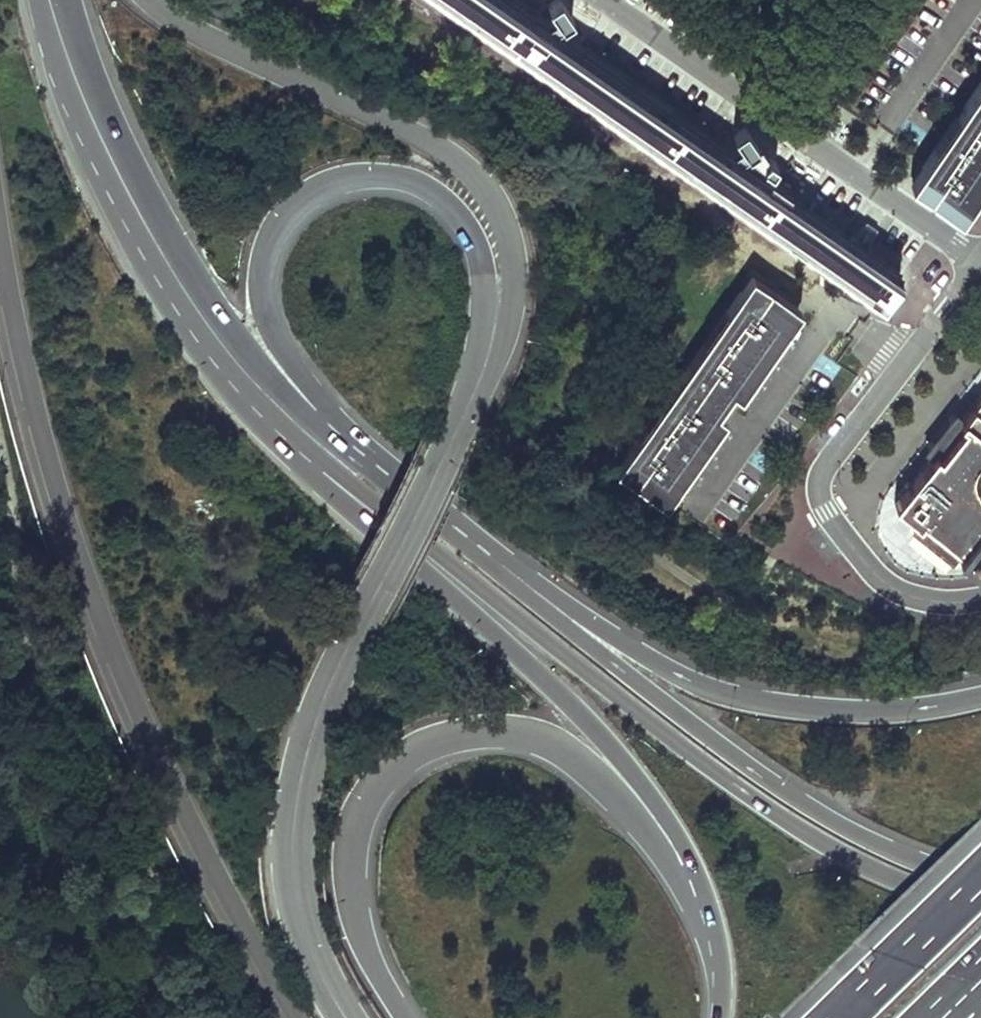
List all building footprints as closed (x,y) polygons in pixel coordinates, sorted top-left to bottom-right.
[(880,303),(896,276),(872,259),(848,243),(733,162),(756,147),(739,121),(727,128),(737,145),(723,155),(551,35),(573,20),(560,0),(543,0),(554,17),(538,28),(500,0),(446,0),(880,303)] [(943,207),(972,165),(980,171),(980,80),(909,183),(943,207)] [(943,207),(958,218),(980,184),(980,171),(972,165),(943,207)] [(860,227),(848,243),(872,259),(883,243),(860,227)] [(615,470),(667,497),(694,458),(721,418),(714,413),(729,390),(737,396),(769,349),(796,311),(749,279),(615,470)] [(973,404),(964,415),(960,420),(964,423),(953,439),(941,455),(937,452),(897,503),(921,521),(924,517),(963,547),(960,551),(980,567),(980,394),(973,404)] [(937,452),(941,455),(953,439),(964,423),(960,420),(952,414),(940,430),(928,446),(937,452)] [(963,547),(924,517),(921,521),(916,528),(955,558),(960,551),(963,547)]
